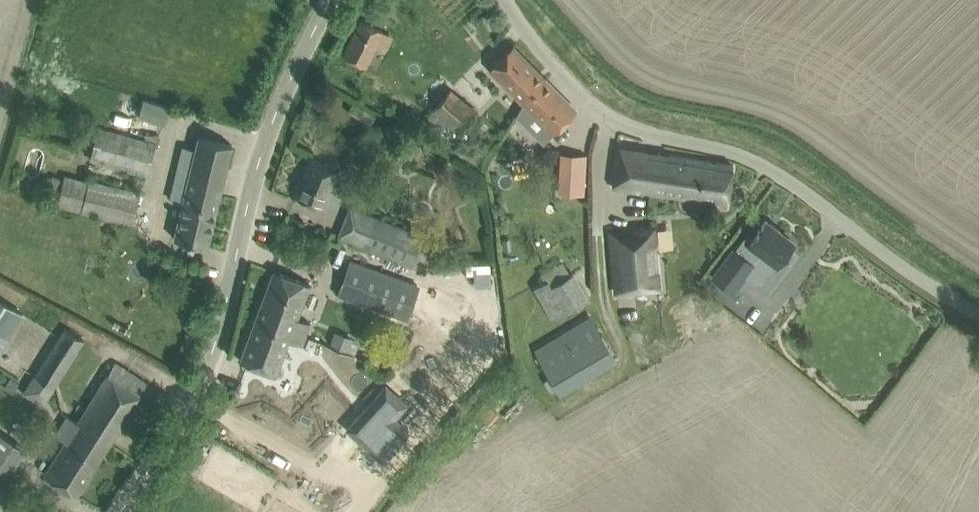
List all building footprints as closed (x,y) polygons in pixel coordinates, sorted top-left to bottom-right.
[(343,55),(368,66),(378,43),(389,48),(395,33),(359,18),(343,55)] [(523,103),(546,79),(512,45),(489,68),(523,103)] [(546,79),(523,103),(553,133),(577,110),(546,79)] [(450,89),(424,120),(439,133),(448,124),(459,133),(477,112),(450,89)] [(163,123),(169,105),(144,96),(138,114),(163,123)] [(92,152),(90,160),(148,175),(157,142),(99,126),(92,152)] [(174,238),(188,241),(207,246),(232,144),(199,136),(174,238)] [(410,158),(418,145),(411,141),(403,154),(410,158)] [(672,195),(686,197),(697,199),(697,203),(707,205),(727,208),(733,163),(688,156),(618,149),(611,184),(672,195)] [(558,192),(583,194),(585,155),(560,153),(558,192)] [(294,196),(324,208),(340,168),(328,164),(310,156),(294,196)] [(89,179),(88,180),(62,174),(61,178),(52,176),(44,200),(55,204),(55,205),(81,211),(80,213),(132,225),(140,191),(89,179)] [(350,206),(338,236),(419,269),(431,239),(422,235),(350,206)] [(731,249),(710,277),(733,296),(746,279),(748,276),(760,286),(775,267),(781,271),(793,255),(787,251),(794,242),(765,220),(751,239),(745,234),(733,250),(731,249)] [(656,286),(651,225),(607,229),(611,289),(656,286)] [(350,260),(338,294),(451,335),(463,301),(350,260)] [(309,284),(274,270),(240,360),(276,374),(288,340),(302,345),(310,323),(297,318),(309,284)] [(550,280),(535,288),(552,317),(586,298),(573,274),(553,285),(550,280)] [(0,299),(0,349),(23,313),(0,299)] [(590,321),(534,351),(553,386),(609,355),(590,321)] [(65,327),(23,394),(41,406),(83,338),(65,327)] [(319,341),(308,374),(346,387),(357,354),(348,351),(353,337),(334,331),(329,345),(319,341)] [(114,361),(43,473),(77,494),(148,383),(114,361)] [(409,365),(393,383),(430,415),(446,397),(409,365)] [(396,420),(408,406),(385,385),(345,431),(382,465),(410,433),(396,420)] [(331,405),(324,417),(339,427),(346,415),(331,405)] [(25,448),(0,432),(0,488),(25,448)]
